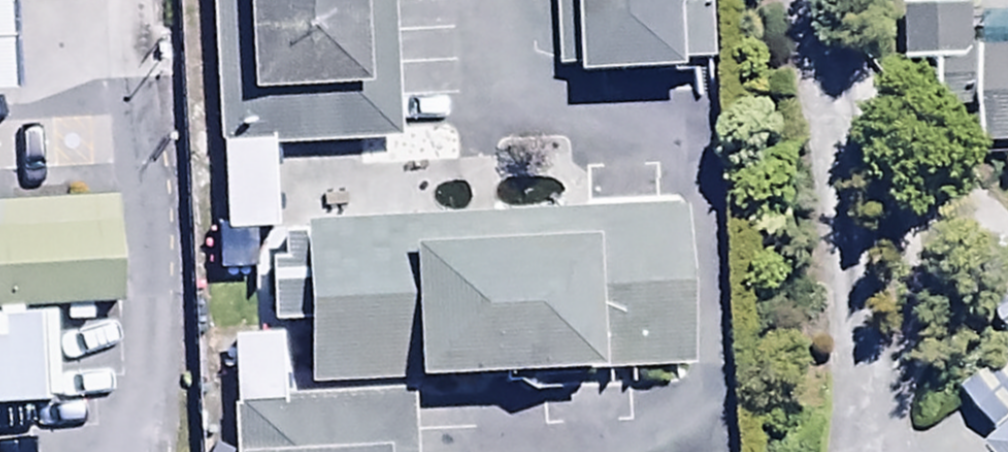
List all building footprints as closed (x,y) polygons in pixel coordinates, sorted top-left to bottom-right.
[(214,151),(221,151),(224,239),(276,237),(273,151),(397,146),(391,0),(208,0),(214,151)] [(559,76),(587,74),(587,82),(692,77),(692,71),(719,70),(716,0),(556,0),(559,76)] [(905,15),(905,70),(947,70),(948,119),(986,118),(987,148),(1007,148),(1007,53),(978,53),(978,14),(905,15)] [(0,196),(0,311),(117,304),(110,190),(0,196)] [(680,209),(303,232),(303,241),(278,243),(280,268),(261,270),(265,331),(307,329),(311,396),(502,384),(503,400),(582,395),(581,381),(690,374),(680,209)] [(0,318),(0,399),(42,396),(37,316),(0,318)] [(410,401),(282,407),(279,345),(226,347),(231,451),(413,451),(410,401)] [(997,443),(989,450),(991,451),(1007,451),(1007,358),(959,392),(997,443)]
